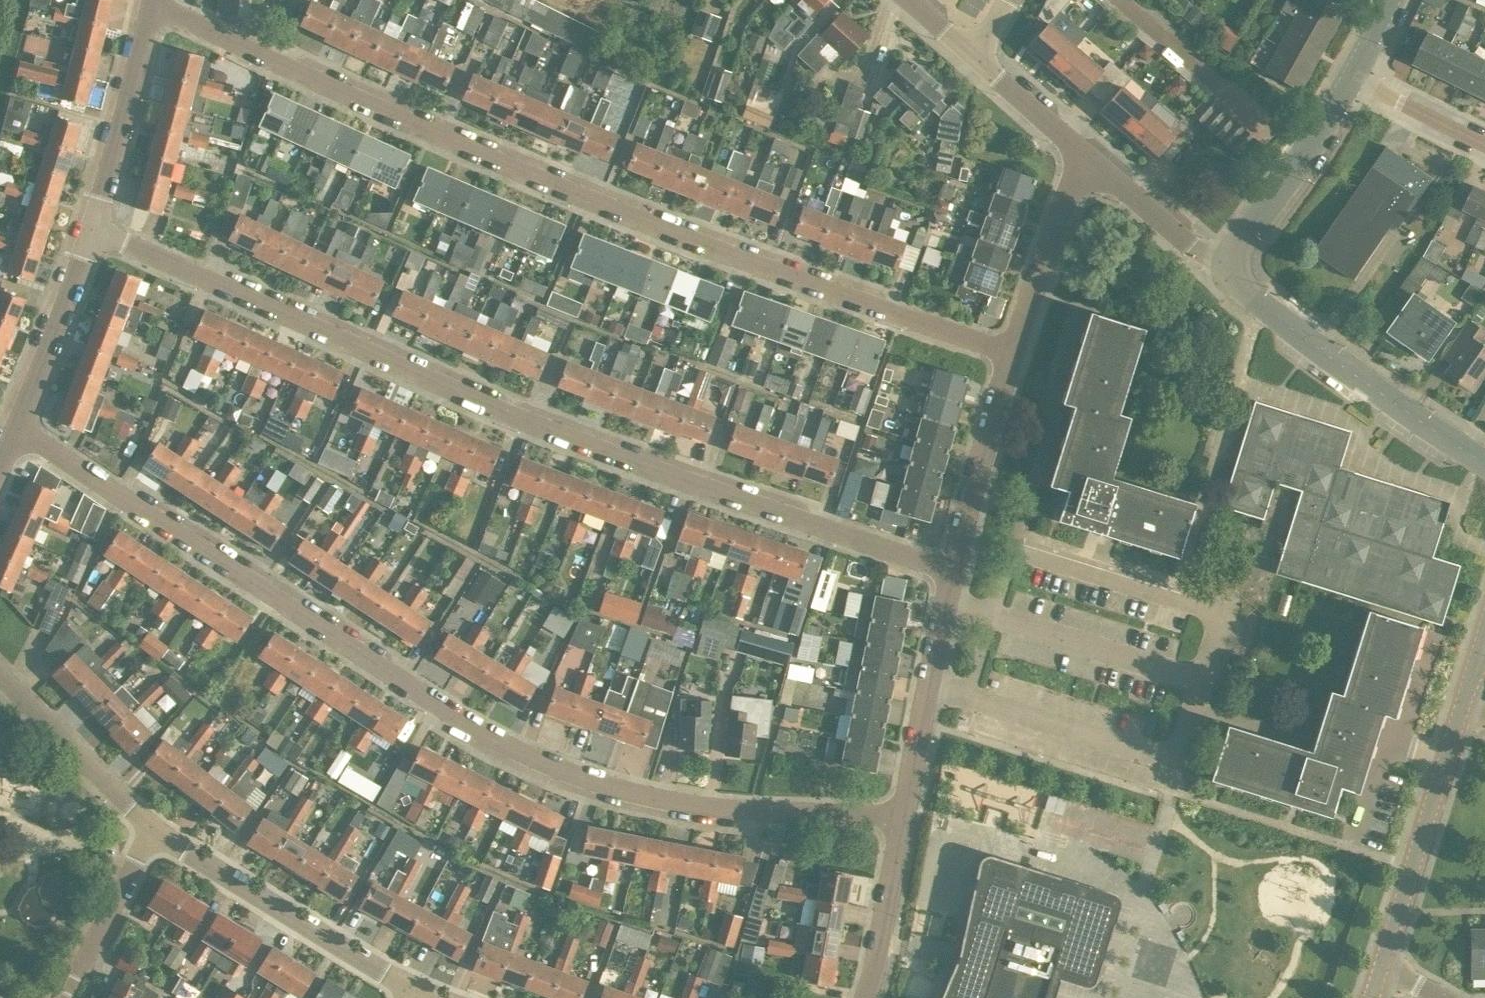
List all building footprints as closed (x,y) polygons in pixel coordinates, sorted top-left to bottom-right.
[(34,4),(51,9),(53,0),(35,0),(34,4)] [(81,20),(104,26),(107,16),(108,16),(112,0),(86,0),(84,8),(76,6),(74,11),(66,9),(63,22),(72,24),(74,18),(81,20)] [(326,38),(337,14),(338,15),(343,4),(334,0),(333,0),(328,11),(311,3),(300,26),(326,38)] [(371,62),(383,35),(368,29),(381,1),(378,0),(371,0),(365,14),(348,52),(371,62)] [(371,0),(359,0),(355,10),(365,14),(371,0)] [(502,8),(506,0),(494,0),(492,4),(502,8)] [(511,13),(518,0),(506,0),(502,8),(511,13)] [(521,18),(530,0),(518,0),(511,13),(521,18)] [(531,23),(540,3),(535,0),(530,0),(521,18),(531,23)] [(775,22),(767,37),(781,50),(793,38),(797,38),(816,18),(813,16),(827,0),(795,0),(775,22)] [(775,22),(795,0),(794,0),(775,21),(775,22)] [(1075,47),(1082,38),(1071,29),(1064,37),(1048,24),(1056,15),(1069,0),(1046,0),(1037,16),(1047,24),(1026,48),(1053,71),(1075,47)] [(1294,18),(1329,38),(1343,12),(1322,0),(1304,0),(1294,18)] [(1446,27),(1458,33),(1467,14),(1466,13),(1470,5),(1460,1),(1457,9),(1455,8),(1446,27)] [(531,23),(540,27),(550,7),(540,3),(531,23)] [(1183,17),(1195,28),(1206,15),(1194,4),(1183,17)] [(484,10),(473,5),(462,30),(473,35),(484,10)] [(53,19),(63,22),(66,9),(56,7),(53,19)] [(540,27),(550,32),(560,12),(550,7),(540,27)] [(689,34),(712,42),(720,17),(698,9),(689,34)] [(325,42),(348,52),(365,14),(355,10),(350,21),(338,15),(337,14),(326,38),(325,42)] [(550,32),(559,37),(569,17),(560,12),(550,32)] [(409,34),(417,18),(407,13),(400,30),(409,34)] [(822,34),(818,31),(796,55),(816,73),(827,60),(829,62),(840,50),(848,58),(866,37),(840,14),(822,34)] [(1467,14),(1458,33),(1468,38),(1477,19),(1467,14)] [(482,41),(496,47),(507,21),(493,15),(482,41)] [(559,37),(569,42),(579,21),(569,17),(559,37)] [(417,18),(409,34),(418,38),(426,22),(417,18)] [(1294,18),(1279,44),(1315,64),(1329,38),(1294,18)] [(81,20),(74,46),(99,53),(103,37),(101,36),(104,26),(81,20)] [(569,42),(578,46),(588,26),(579,21),(569,42)] [(588,26),(578,46),(588,51),(598,31),(588,26)] [(428,56),(416,83),(418,79),(443,90),(454,67),(435,59),(448,32),(438,27),(426,55),(428,56)] [(371,62),(392,72),(409,34),(400,30),(395,41),(383,35),(371,62)] [(524,51),(525,51),(537,56),(539,57),(547,39),(532,31),(524,51)] [(1415,63),(1437,74),(1453,42),(1431,31),(1415,63)] [(751,32),(745,48),(760,53),(766,36),(751,32)] [(392,72),(416,83),(428,56),(426,55),(413,49),(418,38),(409,34),(392,72)] [(1437,74),(1458,85),(1475,53),(1453,42),(1437,74)] [(1315,64),(1279,44),(1265,70),(1300,90),(1315,64)] [(42,60),(41,66),(91,78),(94,68),(95,69),(99,53),(74,46),(68,72),(59,70),(61,64),(42,60)] [(570,46),(565,57),(577,62),(581,51),(570,46)] [(1102,71),(1111,79),(1119,69),(1109,60),(1101,69),(1075,47),(1053,71),(1081,95),(1102,71)] [(175,68),(173,77),(195,83),(202,57),(177,50),(172,67),(175,68)] [(1480,95),(1484,84),(1484,58),(1475,53),(1458,85),(1480,95)] [(504,78),(506,73),(511,60),(502,56),(494,74),(504,78)] [(91,78),(41,66),(19,61),(16,76),(55,85),(55,83),(65,85),(61,100),(86,106),(90,89),(88,89),(91,78)] [(900,102),(900,103),(925,75),(911,63),(907,67),(901,62),(883,83),(884,84),(872,96),(873,97),(870,101),(881,110),(895,94),(902,100),(900,102)] [(597,84),(610,89),(618,68),(605,64),(597,84)] [(488,114),(511,124),(534,69),(524,65),(517,82),(513,80),(508,91),(500,87),(488,114)] [(731,71),(716,66),(706,97),(721,102),(731,71)] [(511,124),(533,134),(545,106),(526,98),(531,89),(535,90),(542,73),(534,69),(511,124)] [(1099,111),(1127,135),(1148,110),(1122,87),(1130,78),(1119,69),(1111,79),(1120,87),(1099,111)] [(925,75),(900,103),(907,109),(898,119),(910,130),(921,117),(922,118),(931,108),(940,116),(939,117),(936,138),(941,139),(935,170),(949,172),(954,141),(956,141),(964,107),(956,100),(952,105),(951,104),(948,107),(939,99),(941,97),(934,91),(938,86),(925,75)] [(474,76),(464,100),(489,110),(487,114),(488,114),(500,87),(490,83),(474,76)] [(167,88),(163,103),(188,110),(195,83),(173,77),(170,88),(167,88)] [(201,92),(210,94),(213,82),(204,79),(201,92)] [(833,131),(847,135),(849,126),(851,127),(864,86),(848,81),(835,122),(836,122),(833,131)] [(213,82),(210,94),(220,96),(223,84),(213,82)] [(533,134),(556,143),(579,88),(569,84),(557,111),(545,106),(533,134)] [(768,87),(763,102),(756,122),(768,127),(780,91),(768,87)] [(556,143),(579,153),(590,125),(589,125),(576,119),(588,92),(579,88),(556,143)] [(276,148),(295,107),(288,104),(288,102),(273,95),(259,126),(273,132),(271,136),(280,140),(276,148)] [(590,125),(579,153),(581,150),(607,160),(617,136),(594,127),(598,117),(603,119),(610,101),(601,97),(589,125),(590,125)] [(7,111),(23,116),(27,102),(11,98),(7,111)] [(1192,116),(1202,124),(1218,106),(1209,98),(1192,116)] [(161,120),(158,130),(181,136),(188,138),(190,131),(191,125),(185,123),(188,110),(163,103),(158,120),(161,120)] [(1202,124),(1211,132),(1227,114),(1218,106),(1202,124)] [(291,140),(304,146),(318,115),(303,109),(302,111),(295,107),(276,148),(285,152),(291,140)] [(858,108),(849,135),(861,139),(869,112),(858,108)] [(1148,110),(1127,135),(1154,158),(1175,135),(1185,143),(1193,133),(1177,118),(1169,127),(1148,110)] [(1211,132),(1220,140),(1236,122),(1227,114),(1211,132)] [(315,156),(325,161),(340,128),(332,124),(333,122),(318,115),(304,146),(317,152),(315,156)] [(627,168),(654,179),(663,155),(664,155),(668,145),(674,127),(664,123),(654,151),(641,146),(651,121),(639,115),(630,136),(636,144),(627,168)] [(48,143),(73,151),(81,125),(57,117),(53,129),(45,127),(42,135),(43,135),(41,141),(48,143)] [(1220,140),(1229,148),(1245,130),(1236,122),(1220,140)] [(336,161),(349,167),(363,136),(348,129),(347,131),(340,128),(325,161),(334,165),(336,161)] [(30,144),(34,132),(24,129),(20,141),(30,144)] [(153,139),(149,156),(174,162),(181,136),(158,130),(156,140),(153,139)] [(1229,148),(1238,156),(1254,138),(1245,130),(1229,148)] [(190,131),(188,138),(187,144),(196,146),(200,134),(190,131)] [(43,135),(42,135),(34,132),(30,144),(39,147),(41,141),(43,135)] [(653,183),(676,191),(697,136),(687,132),(681,150),(668,145),(664,155),(663,155),(654,179),(653,183)] [(200,134),(196,146),(206,149),(209,136),(200,134)] [(360,177),(370,181),(385,148),(376,145),(377,143),(363,136),(349,167),(362,173),(360,177)] [(676,191),(699,200),(709,172),(698,168),(700,161),(699,157),(706,139),(697,136),(676,191)] [(775,138),(771,146),(784,152),(788,143),(775,138)] [(1254,138),(1238,156),(1247,164),(1263,146),(1254,138)] [(40,169),(64,177),(73,151),(48,143),(40,169)] [(1352,198),(1393,226),(1399,230),(1434,179),(1387,147),(1352,198)] [(385,148),(370,181),(378,185),(380,181),(402,191),(409,177),(401,173),(408,157),(392,150),(392,151),(385,148)] [(699,200),(722,209),(732,181),(743,154),(733,150),(726,168),(731,170),(727,179),(709,172),(699,200)] [(743,154),(737,171),(745,174),(751,157),(743,154)] [(147,172),(144,182),(167,189),(174,162),(149,156),(144,172),(147,172)] [(292,182),(297,168),(268,157),(262,171),(292,182)] [(755,190),(745,218),(747,214),(773,225),(782,201),(768,195),(772,185),(768,184),(775,165),(765,161),(754,190),(755,190)] [(305,174),(316,179),(320,169),(310,164),(305,174)] [(957,179),(968,181),(970,167),(959,165),(957,179)] [(797,166),(791,184),(801,187),(807,169),(797,166)] [(848,166),(845,176),(860,181),(863,172),(848,166)] [(314,186),(323,190),(332,171),(323,167),(314,186)] [(425,210),(434,214),(449,180),(442,177),(443,175),(427,168),(419,186),(411,182),(405,197),(427,206),(425,210)] [(1004,168),(995,192),(1027,204),(1036,180),(1004,168)] [(36,183),(32,195),(56,203),(64,177),(40,169),(36,183)] [(247,208),(258,178),(242,172),(232,202),(247,208)] [(3,192),(14,195),(17,184),(7,180),(3,192)] [(445,214),(459,220),(472,188),(458,182),(458,184),(449,180),(434,214),(444,218),(445,214)] [(732,181),(722,209),(745,218),(755,190),(754,190),(732,181)] [(167,189),(144,182),(142,192),(139,192),(135,209),(160,215),(167,189)] [(173,195),(183,198),(186,186),(176,183),(173,195)] [(944,183),(939,198),(950,202),(951,199),(955,200),(959,190),(954,188),(955,187),(944,183)] [(17,184),(14,195),(23,198),(25,193),(27,187),(17,184)] [(183,198),(192,201),(194,196),(206,199),(208,192),(186,186),(183,198)] [(824,204),(829,206),(834,208),(840,190),(831,186),(824,204)] [(1465,209),(1478,216),(1466,241),(1477,246),(1484,229),(1484,190),(1476,186),(1469,199),(1465,209)] [(470,229),(480,233),(494,199),(487,196),(487,194),(472,188),(459,220),(472,226),(470,229)] [(243,246),(255,252),(266,229),(267,229),(282,193),(274,189),(262,215),(259,213),(255,224),(239,217),(229,240),(231,241),(229,245),(241,250),(243,246)] [(341,189),(334,203),(347,210),(354,195),(352,194),(341,189)] [(995,192),(987,215),(1018,227),(1027,204),(995,192)] [(857,217),(863,198),(854,194),(847,213),(857,217)] [(28,207),(24,221),(48,228),(56,203),(32,195),(28,207)] [(192,201),(191,204),(204,207),(206,199),(194,196),(192,201)] [(863,198),(857,217),(866,220),(873,201),(863,198)] [(1393,226),(1352,198),(1314,253),(1355,281),(1393,226)] [(490,234),(504,239),(517,207),(503,201),(503,203),(494,199),(480,233),(489,237),(490,234)] [(877,233),(867,262),(868,262),(869,258),(896,267),(904,243),(892,238),(895,229),(889,226),(896,209),(886,205),(876,233),(877,233)] [(515,248),(525,252),(539,218),(532,215),(533,213),(517,207),(504,239),(517,245),(515,248)] [(283,226),(292,230),(301,212),(292,208),(283,226)] [(825,216),(820,214),(802,208),(794,233),(820,242),(819,246),(820,246),(830,217),(825,216)] [(983,226),(978,238),(1010,250),(1018,227),(987,215),(986,216),(969,210),(966,220),(983,226)] [(301,212),(292,230),(301,234),(310,216),(301,212)] [(830,217),(820,246),(843,254),(853,225),(849,224),(831,218),(830,217)] [(539,218),(525,252),(534,256),(535,253),(549,259),(563,226),(548,220),(548,221),(539,218)] [(24,221),(16,247),(40,254),(48,228),(24,221)] [(853,225),(843,254),(867,262),(877,233),(876,233),(863,229),(853,225)] [(337,251),(346,233),(344,232),(336,228),(328,247),(337,251)] [(266,229),(255,252),(253,256),(276,266),(288,239),(279,235),(267,229),(266,229)] [(1477,246),(1484,250),(1484,229),(1477,246)] [(344,293),(345,294),(356,271),(354,270),(342,264),(354,237),(346,233),(337,251),(333,260),(321,287),(342,297),(344,293)] [(930,233),(926,246),(934,249),(936,250),(941,237),(930,233)] [(0,238),(0,247),(7,249),(10,238),(1,236),(0,238)] [(593,280),(606,247),(598,244),(599,242),(583,236),(571,267),(567,277),(582,283),(585,277),(593,280)] [(978,238),(970,261),(1002,272),(1010,250),(978,238)] [(276,266),(298,276),(311,250),(297,244),(288,239),(276,266)] [(367,243),(359,261),(368,265),(377,247),(367,243)] [(921,261),(929,264),(934,249),(926,246),(921,261)] [(40,254),(16,247),(7,273),(32,281),(40,254)] [(603,280),(617,285),(630,253),(614,247),(613,250),(606,247),(593,280),(602,284),(603,280)] [(323,256),(311,250),(298,276),(321,287),(333,260),(323,256)] [(471,257),(470,256),(455,250),(449,262),(465,269),(471,257)] [(628,294),(638,298),(651,265),(644,262),(645,260),(630,253),(617,285),(630,291),(628,294)] [(1449,273),(1422,256),(1408,277),(1421,286),(1428,276),(1442,284),(1449,273)] [(1002,272),(970,261),(962,284),(958,283),(954,294),(974,301),(978,291),(994,296),(1002,272)] [(649,298),(662,303),(675,272),(661,266),(660,268),(651,265),(638,298),(647,302),(649,298)] [(498,277),(510,283),(514,272),(502,266),(498,277)] [(1472,267),(1468,276),(1484,285),(1484,274),(1472,267)] [(113,286),(109,296),(130,305),(140,279),(116,269),(110,285),(113,286)] [(356,271),(345,294),(371,306),(382,283),(364,274),(356,271)] [(674,312),(684,316),(697,282),(689,279),(690,278),(675,272),(662,303),(675,308),(674,312)] [(434,295),(442,277),(434,273),(433,273),(425,291),(434,295)] [(518,287),(542,297),(546,286),(523,276),(518,287)] [(457,305),(465,286),(455,282),(447,301),(457,305)] [(697,282),(684,316),(693,319),(694,316),(709,322),(721,290),(705,284),(705,285),(697,282)] [(441,341),(463,351),(475,324),(461,318),(473,290),(465,286),(457,305),(453,314),(441,341)] [(14,325),(25,300),(1,290),(0,293),(0,319),(14,325)] [(561,295),(551,291),(546,304),(556,309),(561,295)] [(419,331),(430,304),(421,300),(403,292),(393,315),(420,327),(418,331),(419,331)] [(744,334),(754,338),(767,303),(759,300),(760,298),(744,293),(733,324),(746,329),(744,334)] [(1456,322),(1417,294),(1391,330),(1431,358),(1456,322)] [(102,305),(96,321),(121,330),(130,305),(109,296),(105,306),(102,305)] [(140,301),(137,307),(156,314),(158,308),(140,301)] [(463,351),(486,361),(502,324),(510,306),(500,302),(488,330),(475,324),(463,351)] [(775,351),(776,351),(779,341),(791,309),(775,304),(775,306),(767,303),(754,338),(763,341),(765,336),(778,340),(775,351)] [(443,310),(430,304),(419,331),(441,341),(453,314),(443,310)] [(502,324),(510,328),(517,311),(510,307),(502,324)] [(569,320),(538,307),(534,316),(566,329),(569,320)] [(801,354),(813,319),(805,317),(806,314),(791,309),(779,341),(792,345),(790,350),(800,354),(801,354)] [(216,347),(228,321),(205,310),(193,336),(216,347)] [(524,334),(533,338),(541,319),(531,315),(523,334),(524,334)] [(1077,411),(1053,489),(1065,493),(1058,517),(1180,553),(1193,509),(1104,482),(1123,422),(1110,418),(1137,330),(1095,317),(1067,408),(1077,411)] [(4,350),(14,325),(0,319),(0,348),(4,350)] [(811,352),(825,357),(837,325),(822,320),(821,322),(813,319),(801,354),(809,357),(811,352)] [(93,337),(89,347),(111,355),(117,357),(118,358),(120,351),(121,351),(123,346),(115,344),(121,330),(96,321),(90,336),(93,337)] [(227,352),(239,357),(251,331),(228,321),(216,347),(226,351),(227,352)] [(1474,390),(1484,374),(1484,347),(1480,343),(1484,337),(1484,332),(1471,322),(1456,342),(1466,349),(1449,372),(1474,390)] [(510,367),(521,344),(520,344),(524,334),(523,334),(519,343),(506,337),(510,328),(502,324),(486,361),(508,370),(510,367)] [(837,367),(847,370),(859,336),(851,333),(852,331),(837,325),(825,357),(838,361),(837,367)] [(640,327),(635,339),(646,343),(651,331),(640,327)] [(160,344),(171,349),(176,334),(165,330),(160,344)] [(261,367),(262,368),(274,341),(251,331),(239,357),(252,363),(247,374),(248,374),(237,398),(246,402),(249,394),(257,378),(261,367)] [(521,344),(510,367),(537,379),(547,355),(529,347),(533,338),(524,334),(520,344),(521,344)] [(859,336),(847,370),(856,374),(858,368),(859,369),(856,376),(868,381),(871,373),(872,373),(884,342),(868,336),(867,338),(859,336)] [(707,362),(729,370),(732,362),(728,360),(733,344),(715,337),(707,362)] [(262,368),(284,378),(296,352),(274,341),(262,368)] [(559,386),(586,396),(595,372),(605,345),(595,342),(588,360),(593,361),(589,370),(568,362),(559,386)] [(82,356),(76,371),(101,381),(111,355),(89,347),(85,357),(82,356)] [(611,368),(622,372),(628,354),(618,350),(611,368)] [(118,358),(117,357),(115,363),(125,367),(130,355),(121,351),(120,351),(118,358)] [(286,411),(295,415),(319,362),(296,352),(284,378),(298,384),(286,411)] [(195,370),(204,374),(211,358),(202,354),(195,370)] [(637,357),(628,354),(622,372),(631,375),(637,357)] [(130,355),(125,367),(134,370),(139,358),(130,355)] [(219,362),(211,358),(204,374),(212,378),(219,362)] [(748,358),(743,374),(753,377),(758,361),(748,358)] [(631,418),(653,427),(664,398),(667,389),(673,371),(676,363),(667,360),(654,395),(641,390),(631,418)] [(319,362),(295,415),(304,419),(316,393),(331,399),(343,373),(319,362)] [(892,370),(886,368),(885,367),(881,379),(882,379),(889,381),(892,370)] [(687,407),(678,432),(705,442),(714,418),(698,412),(707,387),(710,388),(715,375),(700,369),(687,407)] [(934,369),(928,393),(961,402),(967,379),(934,369)] [(73,387),(69,397),(98,409),(98,408),(92,405),(101,381),(76,371),(71,386),(73,387)] [(682,374),(673,371),(667,389),(672,390),(676,392),(682,374)] [(608,377),(595,372),(586,396),(585,401),(607,410),(618,381),(608,377)] [(762,386),(785,394),(790,382),(767,373),(762,386)] [(266,382),(257,378),(249,394),(258,398),(266,382)] [(631,418),(641,390),(627,385),(618,381),(607,410),(631,418)] [(786,394),(797,398),(801,385),(791,381),(786,394)] [(857,384),(848,408),(861,413),(870,389),(857,384)] [(372,425),(384,398),(360,388),(349,415),(362,421),(358,431),(359,431),(352,448),(361,452),(368,435),(372,425)] [(732,408),(746,412),(752,392),(738,388),(732,408)] [(928,393),(921,417),(954,426),(961,402),(928,393)] [(876,395),(874,402),(885,406),(888,398),(876,395)] [(167,396),(160,416),(173,421),(180,401),(167,396)] [(98,409),(69,397),(66,407),(63,406),(56,422),(81,432),(87,417),(94,420),(97,414),(106,417),(110,405),(101,401),(98,408),(98,409)] [(396,435),(407,408),(384,398),(372,425),(396,435)] [(664,398),(653,427),(676,436),(678,432),(687,407),(664,398)] [(727,450),(755,460),(763,435),(773,407),(763,404),(753,432),(735,425),(727,450)] [(130,413),(110,405),(106,417),(115,421),(116,416),(127,420),(130,413)] [(418,445),(419,445),(431,418),(407,408),(396,435),(410,442),(406,452),(405,451),(398,468),(407,472),(414,455),(418,445)] [(883,412),(872,408),(871,408),(865,425),(866,426),(878,430),(883,412)] [(754,464),(777,472),(796,415),(786,412),(777,440),(763,435),(755,460),(754,464)] [(1255,568),(1418,619),(1420,607),(1442,614),(1470,528),(1450,523),(1455,505),(1434,498),(1437,488),(1401,476),(1405,465),(1370,453),(1373,448),(1347,439),(1352,428),(1304,413),(1255,568)] [(201,426),(212,433),(219,423),(208,415),(201,426)] [(777,472),(801,480),(811,452),(810,451),(820,424),(818,423),(809,451),(796,446),(805,418),(796,415),(777,472)] [(921,417),(914,441),(948,450),(954,426),(921,417)] [(419,445),(442,456),(454,429),(431,418),(419,445)] [(289,426),(279,422),(274,434),(283,438),(289,426)] [(811,452),(801,480),(803,475),(830,485),(838,461),(819,454),(828,426),(820,424),(810,451),(811,452)] [(454,429),(442,456),(465,466),(477,439),(454,429)] [(143,466),(164,480),(192,438),(185,433),(176,445),(178,446),(173,453),(158,443),(143,466)] [(878,449),(881,434),(869,433),(867,447),(878,449)] [(368,435),(361,452),(370,456),(377,439),(368,435)] [(249,446),(258,451),(264,441),(255,436),(249,446)] [(164,480),(185,493),(200,471),(186,461),(190,455),(192,456),(200,443),(192,438),(164,480)] [(477,439),(465,466),(489,476),(501,449),(477,439)] [(914,441),(908,465),(941,474),(948,450),(914,441)] [(328,467),(335,451),(326,447),(325,447),(318,463),(328,467)] [(185,493),(206,507),(238,459),(231,454),(218,473),(220,474),(215,481),(200,471),(185,493)] [(423,459),(414,455),(407,472),(415,476),(423,459)] [(878,478),(883,462),(862,456),(857,472),(878,478)] [(523,521),(524,521),(531,504),(535,494),(545,467),(521,458),(510,485),(522,489),(518,500),(521,501),(511,528),(520,531),(523,521)] [(206,507),(226,521),(241,498),(227,489),(232,481),(233,482),(245,464),(238,459),(206,507)] [(908,465),(901,488),(935,497),(941,474),(908,465)] [(568,476),(545,467),(535,494),(558,503),(568,476)] [(444,488),(454,493),(461,476),(452,472),(444,488)] [(322,482),(309,473),(296,494),(309,502),(322,482)] [(461,476),(454,493),(461,496),(469,479),(461,476)] [(558,503),(582,512),(592,485),(568,476),(558,503)] [(28,498),(23,508),(44,517),(50,520),(48,525),(57,530),(63,518),(58,516),(61,509),(50,504),(55,492),(45,487),(31,481),(24,497),(28,498)] [(316,506),(328,513),(342,492),(330,484),(316,506)] [(582,512),(605,521),(616,494),(592,485),(582,512)] [(226,521),(247,534),(275,492),(268,487),(259,500),(261,501),(256,508),(241,498),(226,521)] [(935,497),(901,488),(895,512),(928,521),(935,497)] [(275,492),(247,534),(268,549),(283,526),(268,517),(273,509),(274,510),(283,497),(275,492)] [(610,553),(619,556),(625,539),(629,530),(639,503),(616,494),(605,521),(616,525),(612,536),(616,537),(610,553)] [(343,505),(353,511),(360,501),(351,495),(343,505)] [(639,503),(629,530),(652,539),(663,512),(639,503)] [(533,525),(539,507),(531,504),(524,521),(533,525)] [(91,507),(80,531),(93,537),(103,513),(91,507)] [(15,516),(9,531),(33,542),(44,517),(23,508),(19,518),(15,516)] [(406,518),(395,512),(387,526),(398,532),(406,518)] [(683,572),(694,576),(713,522),(687,513),(673,552),(688,556),(683,572)] [(71,522),(63,518),(57,530),(66,533),(71,522)] [(562,536),(571,539),(578,522),(569,519),(562,536)] [(336,521),(330,528),(338,533),(343,526),(336,521)] [(407,521),(403,528),(413,534),(417,527),(407,521)] [(578,522),(571,539),(580,543),(587,525),(578,522)] [(712,552),(725,557),(735,529),(713,522),(694,576),(702,578),(707,562),(709,562),(712,552)] [(324,542),(319,550),(304,540),(288,563),(310,577),(338,534),(330,528),(322,541),(324,542)] [(725,557),(749,565),(758,537),(735,529),(725,557)] [(5,547),(0,557),(22,566),(27,554),(33,542),(9,531),(2,546),(5,547)] [(106,583),(114,588),(142,546),(120,531),(105,554),(121,564),(117,570),(115,569),(106,583)] [(338,534),(310,577),(330,591),(346,567),(331,558),(336,550),(338,551),(346,539),(338,534)] [(749,565),(772,572),(782,544),(758,537),(749,565)] [(619,556),(616,563),(624,566),(626,560),(627,561),(634,543),(625,539),(619,556)] [(80,540),(73,559),(86,564),(94,546),(80,540)] [(782,544),(772,572),(797,581),(806,553),(782,544)] [(133,572),(149,583),(164,560),(142,546),(114,588),(122,593),(131,580),(129,578),(133,572)] [(330,591),(351,604),(380,561),(372,556),(364,569),(365,569),(360,577),(346,567),(330,591)] [(10,592),(16,578),(24,581),(26,576),(35,580),(41,567),(31,562),(30,562),(28,568),(22,566),(0,557),(0,558),(0,587),(10,592)] [(454,575),(463,580),(474,562),(465,557),(454,575)] [(65,577),(78,583),(86,565),(73,559),(65,577)] [(150,610),(158,616),(185,575),(164,560),(149,583),(165,593),(161,599),(158,597),(150,610)] [(387,566),(380,561),(351,604),(372,618),(387,595),(373,585),(378,578),(379,578),(387,566)] [(49,571),(41,567),(35,580),(43,583),(49,571)] [(827,568),(816,606),(829,610),(841,572),(827,568)] [(482,569),(470,588),(488,599),(494,603),(505,584),(482,569)] [(731,589),(740,592),(746,574),(737,571),(731,589)] [(746,574),(740,592),(749,595),(755,577),(746,574)] [(907,598),(912,580),(891,574),(886,593),(907,598)] [(176,601),(192,612),(207,589),(185,575),(158,616),(165,621),(174,608),(172,607),(176,601)] [(372,618),(392,632),(421,588),(414,583),(405,596),(407,596),(402,604),(387,595),(372,618)] [(794,590),(785,587),(781,599),(790,602),(794,590)] [(421,588),(392,632),(414,646),(429,622),(414,613),(419,605),(421,606),(429,593),(421,588)] [(199,648),(229,604),(207,589),(192,612),(208,622),(204,628),(202,626),(193,639),(201,644),(199,648)] [(91,602),(100,608),(107,597),(98,591),(91,602)] [(870,622),(903,629),(908,604),(875,597),(862,595),(857,619),(870,622)] [(641,606),(622,599),(616,617),(635,623),(641,606)] [(788,602),(780,629),(797,634),(805,608),(788,602)] [(229,604),(199,648),(206,653),(208,648),(210,650),(218,637),(215,635),(219,630),(236,641),(251,619),(229,604)] [(571,636),(579,614),(557,606),(548,628),(571,636)] [(665,614),(645,607),(639,625),(673,637),(678,623),(664,619),(665,614)] [(1338,789),(1351,793),(1376,713),(1387,717),(1415,627),(1372,613),(1344,703),(1332,700),(1314,759),(1224,731),(1210,775),(1330,813),(1338,789)] [(733,646),(735,647),(741,628),(738,628),(740,623),(718,618),(718,619),(703,615),(697,638),(733,648),(733,646)] [(603,626),(580,618),(569,642),(594,653),(603,626)] [(75,633),(64,621),(61,626),(56,634),(65,643),(75,633)] [(434,658),(456,671),(482,627),(474,622),(467,635),(468,636),(464,644),(448,634),(434,658)] [(870,622),(865,646),(898,652),(903,629),(870,622)] [(806,623),(804,632),(820,635),(822,627),(806,623)] [(132,637),(140,642),(148,630),(140,625),(132,637)] [(456,671),(477,684),(491,660),(476,651),(481,644),(483,645),(490,632),(482,627),(456,671)] [(648,633),(630,627),(622,650),(640,657),(648,633)] [(762,634),(742,628),(736,649),(756,655),(762,634)] [(148,631),(138,645),(158,660),(168,647),(148,631)] [(262,684),(269,689),(296,648),(274,633),(259,656),(275,667),(272,673),(270,671),(262,684)] [(646,654),(679,666),(685,651),(651,639),(646,654)] [(117,640),(108,649),(113,655),(110,658),(114,662),(126,650),(117,640)] [(52,675),(72,694),(101,666),(105,670),(106,669),(114,662),(110,658),(113,655),(108,649),(97,660),(83,646),(74,655),(73,654),(52,675)] [(865,646),(860,669),(893,676),(898,652),(865,646)] [(185,661),(168,648),(161,657),(178,669),(185,661)] [(287,675),(303,685),(318,662),(296,648),(269,689),(277,694),(286,682),(283,680),(287,675)] [(477,684),(498,697),(525,653),(517,648),(509,661),(510,662),(506,669),(491,660),(477,684)] [(525,653),(498,697),(520,710),(535,686),(519,677),(524,669),(525,670),(532,657),(525,653)] [(304,712),(313,718),(340,677),(318,662),(303,685),(319,696),(315,701),(313,699),(304,712)] [(72,694),(91,714),(121,685),(106,669),(105,670),(101,666),(72,694)] [(788,666),(786,676),(796,678),(798,668),(788,666)] [(841,689),(841,690),(888,700),(893,676),(860,669),(856,692),(841,689)] [(546,714),(569,723),(588,673),(579,670),(573,685),(575,685),(572,694),(555,688),(546,714)] [(569,723),(592,731),(602,705),(586,699),(589,691),(590,692),(596,677),(588,673),(569,723)] [(592,731),(615,740),(638,679),(627,675),(621,694),(608,689),(602,705),(592,731)] [(330,704),(347,714),(362,691),(340,677),(313,718),(321,723),(329,711),(327,709),(330,704)] [(796,680),(785,677),(779,702),(790,705),(796,680)] [(638,679),(615,740),(639,748),(648,724),(661,728),(672,692),(638,679)] [(155,680),(143,692),(148,698),(151,695),(155,699),(164,690),(155,680)] [(91,714),(110,734),(139,706),(135,701),(136,700),(121,685),(91,714)] [(851,715),(850,717),(883,724),(888,700),(841,690),(839,697),(847,698),(843,714),(851,715)] [(348,741),(356,747),(384,706),(362,691),(347,714),(362,725),(359,730),(356,728),(348,741)] [(139,706),(110,734),(129,754),(150,734),(146,730),(158,719),(146,707),(155,699),(151,695),(148,698),(143,692),(136,700),(135,701),(139,706)] [(752,757),(755,735),(767,736),(772,699),(732,695),(729,712),(728,712),(723,754),(752,757)] [(709,732),(711,702),(682,701),(680,750),(705,751),(706,732),(709,732)] [(384,706),(356,747),(364,752),(372,739),(370,737),(373,732),(391,744),(406,721),(384,706)] [(782,719),(795,722),(798,709),(785,706),(782,719)] [(265,715),(255,709),(248,720),(258,726),(265,715)] [(850,717),(845,741),(878,748),(883,724),(850,717)] [(204,720),(196,731),(201,736),(199,739),(204,743),(215,729),(204,720)] [(145,764),(167,780),(192,748),(196,752),(198,751),(204,743),(199,739),(201,736),(196,731),(187,742),(178,735),(169,746),(162,741),(145,764)] [(28,738),(23,733),(19,736),(24,742),(28,738)] [(286,735),(285,736),(277,749),(287,755),(296,742),(286,735)] [(878,748),(845,741),(840,765),(873,772),(878,748)] [(283,774),(292,761),(269,745),(260,758),(283,774)] [(415,799),(423,803),(445,759),(421,747),(409,772),(405,780),(420,787),(415,799)] [(167,780),(189,797),(206,775),(194,765),(202,754),(198,751),(196,752),(192,748),(167,780)] [(248,754),(237,768),(243,773),(245,769),(250,773),(251,771),(258,762),(248,754)] [(456,795),(468,771),(445,759),(423,803),(432,808),(439,794),(436,793),(439,787),(456,795)] [(235,782),(211,814),(233,831),(250,808),(242,802),(255,786),(247,781),(253,773),(251,771),(250,773),(245,769),(243,773),(237,768),(230,778),(235,782)] [(294,770),(284,787),(297,795),(308,778),(294,770)] [(461,822),(469,826),(491,783),(468,771),(456,795),(473,804),(470,810),(468,808),(461,822)] [(189,797),(211,814),(235,782),(230,778),(223,787),(206,775),(189,797)] [(363,777),(355,791),(371,801),(379,787),(363,777)] [(404,785),(392,778),(378,803),(389,810),(404,785)] [(485,810),(502,819),(514,795),(491,783),(469,826),(470,826),(464,837),(473,841),(485,817),(483,816),(485,810)] [(301,795),(295,805),(301,809),(299,813),(303,816),(317,793),(312,790),(307,798),(301,795)] [(508,845),(516,849),(537,806),(514,795),(502,819),(519,828),(517,833),(515,832),(508,845)] [(1089,819),(1093,802),(1053,795),(1050,812),(1089,819)] [(247,844),(270,859),(293,823),(297,826),(303,816),(299,813),(301,809),(295,805),(280,829),(263,819),(247,844)] [(537,806),(516,849),(517,850),(515,854),(523,858),(532,840),(529,839),(532,834),(549,843),(561,818),(537,806)] [(357,810),(339,839),(345,842),(347,838),(353,842),(359,832),(354,828),(363,814),(357,810)] [(416,817),(413,821),(413,822),(414,822),(423,827),(426,822),(416,817)] [(270,859),(294,873),(309,848),(291,836),(297,826),(293,823),(270,859)] [(409,856),(409,857),(417,861),(417,860),(414,858),(423,843),(397,828),(376,865),(384,870),(396,849),(409,856)] [(595,878),(605,880),(614,833),(588,828),(583,854),(602,858),(601,864),(598,863),(595,878)] [(615,861),(634,865),(640,838),(614,833),(605,880),(603,888),(612,890),(613,882),(614,882),(617,867),(614,867),(615,861)] [(463,840),(453,835),(447,849),(456,854),(463,840)] [(339,852),(317,888),(340,902),(356,877),(352,874),(359,862),(345,854),(353,842),(347,838),(345,842),(339,839),(333,848),(339,852)] [(646,889),(656,891),(665,844),(640,838),(634,865),(653,869),(652,874),(649,873),(646,889)] [(666,871),(686,875),(691,849),(665,844),(656,891),(665,893),(668,878),(665,877),(666,871)] [(294,873),(317,888),(339,852),(333,848),(327,859),(309,848),(294,873)] [(698,898),(706,900),(716,854),(691,849),(686,875),(704,879),(703,884),(700,884),(698,898)] [(533,883),(550,890),(561,857),(544,851),(533,883)] [(716,854),(706,900),(707,900),(705,910),(714,912),(719,888),(718,887),(719,882),(737,886),(742,859),(716,854)] [(1060,982),(1084,990),(1086,990),(1088,991),(1091,990),(1093,989),(1095,988),(1096,986),(1098,984),(1098,982),(1121,909),(1121,907),(1121,905),(1121,902),(1120,900),(1119,898),(1117,897),(1115,896),(1113,895),(993,857),(992,857),(991,857),(990,856),(989,856),(987,857),(986,857),(985,857),(984,858),(983,858),(982,859),(981,860),(980,861),(979,862),(979,864),(979,865),(958,952),(940,997),(1055,997),(1060,982)] [(409,857),(404,867),(411,871),(409,875),(414,878),(422,863),(417,860),(417,861),(409,857)] [(765,860),(758,886),(777,892),(785,866),(765,860)] [(360,908),(384,921),(403,885),(409,888),(409,887),(414,878),(409,875),(411,871),(404,867),(402,871),(397,869),(386,890),(373,883),(360,908)] [(58,872),(43,877),(37,890),(24,893),(19,905),(23,921),(35,926),(48,923),(55,909),(68,905),(75,891),(71,879),(58,872)] [(498,879),(486,873),(475,897),(487,903),(498,879)] [(803,903),(804,903),(805,897),(846,905),(851,879),(822,873),(819,885),(806,883),(805,889),(790,887),(789,894),(794,895),(793,901),(803,903)] [(603,888),(605,880),(595,878),(591,877),(588,887),(584,902),(598,906),(598,905),(602,892),(602,891),(603,888)] [(161,912),(170,918),(185,893),(165,880),(141,917),(153,924),(161,912)] [(458,882),(450,897),(457,901),(459,897),(464,900),(471,888),(458,882)] [(384,921),(408,934),(422,909),(406,901),(412,889),(409,887),(409,888),(403,885),(384,921)] [(777,898),(793,901),(794,895),(789,894),(790,887),(779,885),(777,898)] [(747,914),(761,917),(767,889),(756,886),(747,914)] [(509,904),(524,910),(530,893),(515,887),(509,904)] [(185,893),(170,918),(180,924),(173,936),(184,943),(207,907),(185,893)] [(451,911),(432,947),(456,960),(470,935),(457,928),(463,915),(458,912),(464,900),(459,897),(457,901),(450,897),(445,906),(447,907),(446,908),(451,911)] [(812,925),(812,927),(841,932),(846,905),(805,897),(804,903),(803,903),(800,923),(812,925)] [(408,934),(432,947),(451,911),(446,908),(447,907),(445,906),(441,904),(435,916),(422,909),(408,934)] [(473,971),(499,980),(513,942),(518,944),(518,943),(519,944),(523,933),(518,931),(519,927),(514,925),(512,923),(505,920),(507,915),(493,910),(480,942),(483,944),(473,971)] [(742,917),(724,911),(715,941),(733,947),(742,917)] [(517,912),(512,923),(514,925),(519,927),(518,931),(523,933),(530,917),(517,912)] [(214,946),(224,952),(239,927),(218,914),(191,958),(203,965),(214,946)] [(740,940),(741,940),(756,943),(762,918),(748,914),(747,914),(740,940)] [(677,926),(690,930),(693,919),(680,916),(677,926)] [(591,942),(604,947),(613,924),(600,919),(591,942)] [(836,960),(841,932),(812,927),(798,924),(795,943),(797,943),(796,945),(796,946),(795,952),(836,960)] [(239,927),(224,952),(234,958),(227,970),(238,977),(260,940),(252,935),(253,930),(244,925),(240,928),(239,927)] [(651,934),(650,934),(636,929),(630,944),(646,949),(651,934)] [(568,931),(562,948),(569,951),(570,947),(576,949),(581,936),(568,931)] [(1471,979),(1484,979),(1484,931),(1471,931),(1471,969),(1471,979)] [(660,935),(656,947),(674,953),(678,941),(660,935)] [(766,952),(778,954),(779,949),(783,950),(785,941),(768,939),(766,952)] [(779,949),(778,954),(793,956),(792,962),(805,965),(802,981),(831,986),(836,960),(795,952),(796,946),(796,945),(797,943),(795,943),(785,941),(783,950),(779,949)] [(499,980),(524,990),(535,963),(513,955),(518,944),(513,942),(499,980)] [(765,947),(743,943),(740,961),(762,965),(765,947)] [(178,944),(171,961),(182,966),(190,949),(178,944)] [(293,959),(272,946),(257,970),(269,977),(264,986),(265,987),(258,997),(269,997),(293,959)] [(551,997),(580,997),(586,983),(568,976),(573,962),(571,962),(576,949),(570,947),(569,951),(562,948),(559,957),(557,957),(557,959),(565,962),(551,997)] [(732,956),(709,947),(699,974),(726,984),(733,961),(730,960),(732,956)] [(123,952),(115,966),(134,976),(141,961),(123,952)] [(638,955),(633,968),(640,970),(639,975),(644,977),(651,959),(638,955)] [(269,997),(283,997),(288,989),(300,997),(315,972),(293,959),(269,997)] [(545,997),(551,997),(565,962),(557,959),(552,970),(535,963),(524,990),(545,997)] [(635,986),(639,987),(639,986),(641,986),(644,977),(639,975),(640,970),(633,968),(628,980),(627,980),(621,994),(605,988),(601,997),(630,997),(635,986)] [(186,979),(175,972),(165,987),(177,994),(186,979)] [(689,973),(683,991),(690,994),(692,989),(697,991),(702,978),(689,973)] [(109,997),(137,997),(139,996),(143,997),(156,997),(158,994),(143,987),(141,991),(118,980),(109,997)] [(347,993),(325,980),(314,997),(344,997),(347,993)] [(730,991),(742,994),(745,984),(734,980),(730,991)] [(235,992),(223,985),(215,997),(232,997),(235,992)] [(642,992),(637,990),(639,987),(635,986),(630,997),(640,997),(642,992)] [(697,991),(692,989),(690,994),(683,991),(681,997),(695,997),(697,991)]
